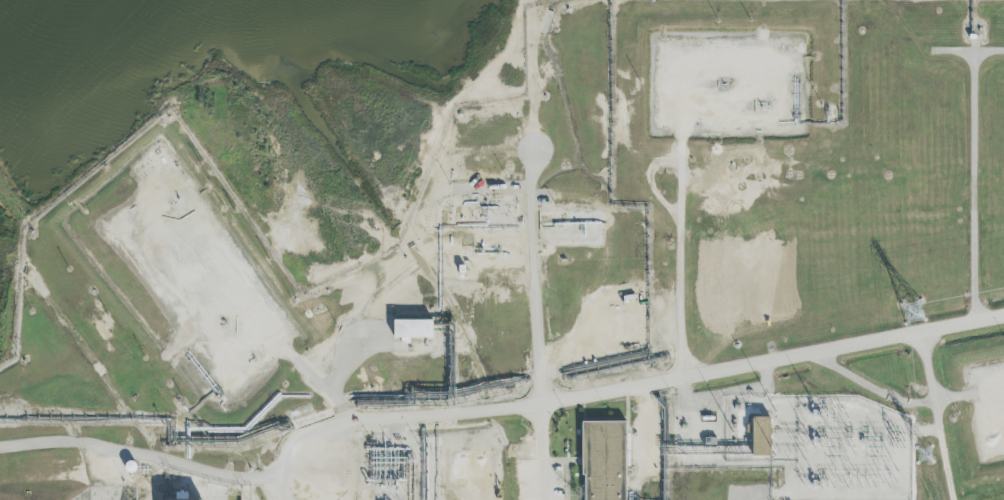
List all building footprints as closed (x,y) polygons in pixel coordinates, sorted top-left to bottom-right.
[(431,340),(431,322),(392,322),(392,340),(431,340)] [(770,419),(752,419),(752,457),(770,457),(770,419)] [(622,421),(623,499),(581,499),(580,422),(622,421)]
